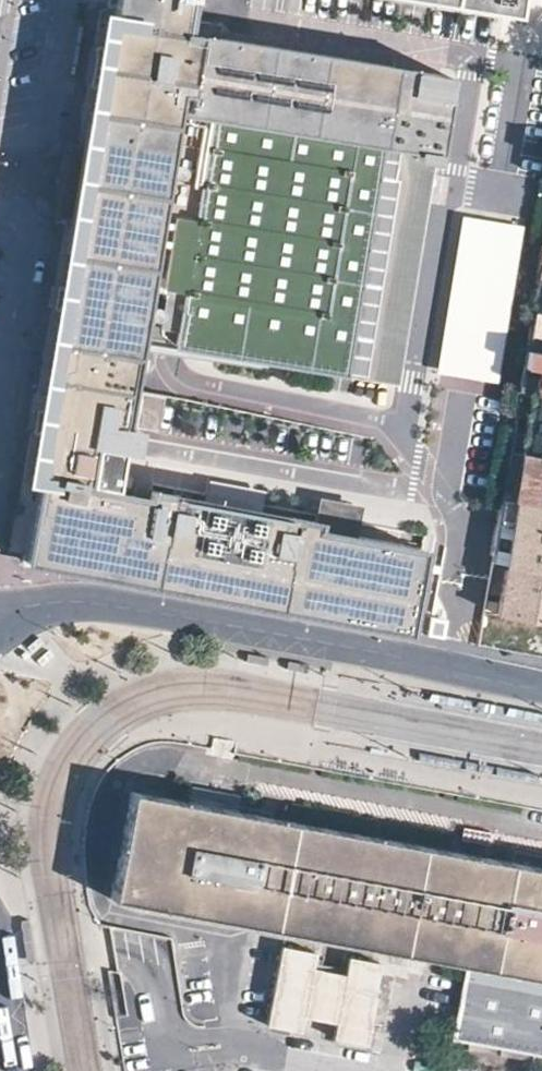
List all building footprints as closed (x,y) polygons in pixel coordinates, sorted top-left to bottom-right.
[(114,20),(107,19),(96,92),(74,227),(34,478),(38,479),(37,486),(26,560),(60,566),(406,633),(423,550),(315,529),(316,524),(155,494),(154,499),(83,485),(90,444),(130,450),(134,426),(123,424),(136,340),(343,373),(380,143),(413,149),(412,157),(433,160),(447,76),(185,32),(191,0),(117,0),(114,20)] [(524,10),(526,0),(461,0),(524,10)] [(501,32),(478,156),(500,160),(523,35),(501,32)] [(532,37),(509,161),(531,166),(541,106),(541,39),(532,37)] [(397,382),(433,160),(412,157),(413,149),(380,143),(343,373),(397,382)] [(526,230),(464,219),(436,373),(497,384),(526,230)] [(526,312),(523,323),(530,325),(526,352),(541,355),(541,315),(526,312)] [(526,352),(518,394),(521,394),(532,396),(541,397),(541,355),(526,352)] [(391,435),(163,391),(161,405),(388,449),(391,435)] [(532,396),(521,455),(541,459),(541,397),(532,396)] [(510,454),(502,500),(541,505),(541,459),(521,455),(510,454)] [(502,500),(492,557),(495,558),(494,564),(541,572),(541,505),(502,500)] [(494,564),(488,592),(502,594),(498,613),(541,621),(541,572),(494,564)] [(472,708),(471,699),(431,691),(427,700),(472,708)] [(503,714),(503,705),(477,700),(473,709),(503,714)] [(507,706),(504,714),(541,721),(541,712),(507,706)] [(459,768),(462,760),(418,752),(418,760),(459,768)] [(490,774),(493,765),(464,760),(464,769),(490,774)] [(539,774),(494,766),(495,775),(536,782),(539,774)] [(133,794),(113,901),(463,969),(448,1044),(541,1063),(541,872),(133,794)] [(317,952),(283,946),(269,1025),(303,1031),(306,1015),(340,1021),(337,1037),(370,1043),(384,963),(351,957),(348,974),(314,968),(317,952)]
